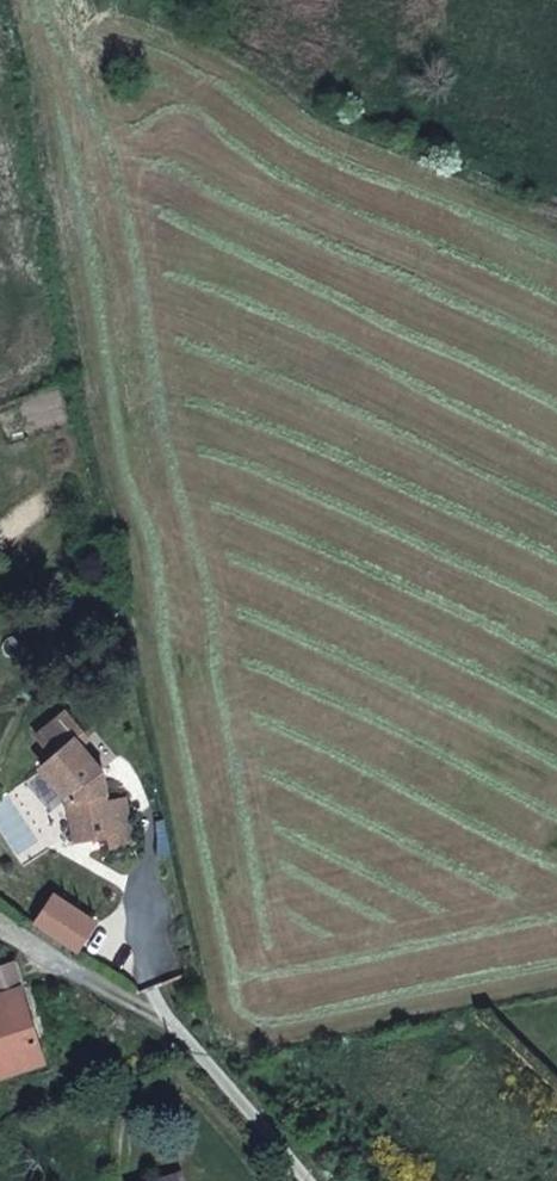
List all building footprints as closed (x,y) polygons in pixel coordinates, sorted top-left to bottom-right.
[(94,744),(67,772),(85,797),(87,843),(138,833),(130,779),(94,744)] [(0,1003),(0,1062),(8,1083),(68,1060),(46,992),(0,1003)]
